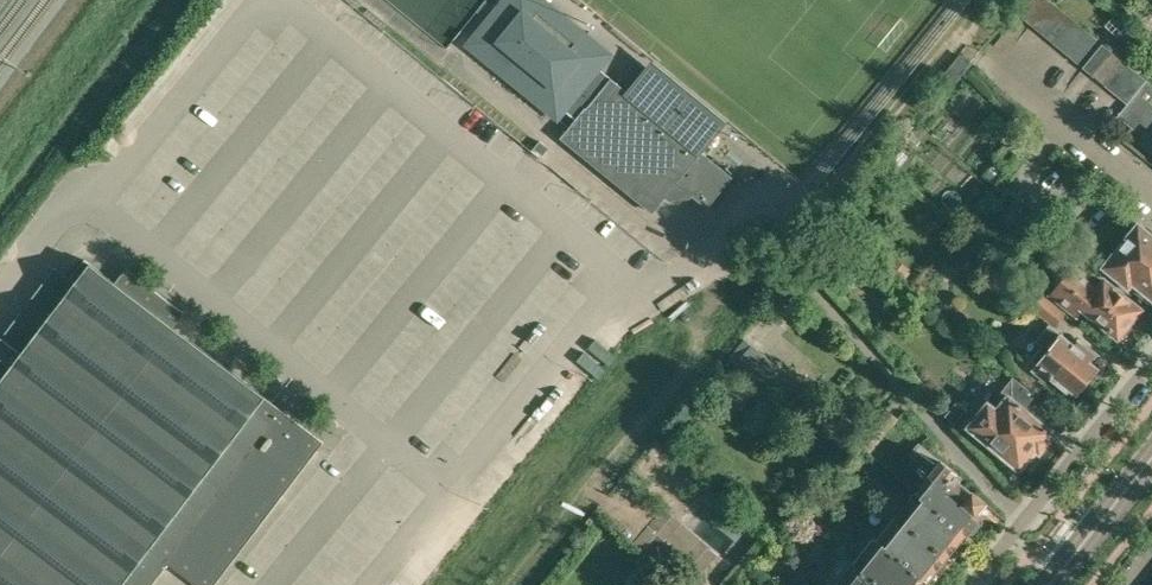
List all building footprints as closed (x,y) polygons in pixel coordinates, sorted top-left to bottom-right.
[(561,137),(653,212),(666,197),(669,200),(691,197),(693,196),(708,208),(733,177),(703,153),(721,130),(646,69),(628,90),(614,78),(600,67),(610,55),(544,0),(504,0),(467,44),(557,119),(564,110),(575,119),(561,137)] [(1032,24),(1050,0),(1031,0),(1020,14),(1032,24)] [(1032,24),(1043,33),(1062,9),(1051,0),(1050,0),(1032,24)] [(1062,9),(1043,33),(1054,42),(1073,18),(1062,9)] [(1073,18),(1054,42),(1065,51),(1085,28),(1073,18)] [(1085,28),(1065,51),(1079,63),(1098,39),(1085,28)] [(1084,67),(1095,76),(1115,52),(1103,43),(1084,67)] [(1115,52),(1095,76),(1106,85),(1125,61),(1115,52)] [(956,81),(972,62),(961,53),(946,73),(956,81)] [(1125,61),(1106,85),(1116,94),(1136,70),(1135,69),(1125,61)] [(1136,70),(1116,94),(1128,103),(1147,79),(1145,77),(1151,70),(1142,62),(1135,69),(1136,70)] [(1128,103),(1118,116),(1151,143),(1151,83),(1147,79),(1128,103)] [(1080,108),(1095,95),(1087,85),(1072,99),(1080,108)] [(540,142),(538,144),(534,148),(538,152),(541,154),(546,147),(540,142)] [(1139,225),(1105,267),(1130,287),(1133,283),(1151,298),(1151,235),(1139,225)] [(54,267),(0,339),(0,584),(154,584),(169,564),(197,584),(215,584),(324,442),(265,398),(266,397),(174,327),(185,313),(126,269),(116,283),(85,260),(70,279),(54,267)] [(887,270),(899,279),(907,269),(895,260),(887,270)] [(1118,336),(1141,308),(1106,280),(1101,286),(1075,265),(1052,293),(1069,307),(1079,315),(1084,309),(1118,336)] [(369,275),(375,293),(401,284),(395,266),(369,275)] [(1054,325),(1069,307),(1052,293),(1047,289),(1032,308),(1054,325)] [(1079,394),(1099,369),(1090,362),(1097,354),(1079,340),(1075,345),(1050,326),(1037,342),(1043,347),(1032,361),(1037,365),(1033,370),(1047,381),(1051,376),(1070,391),(1072,389),(1079,394)] [(790,414),(810,390),(753,343),(733,368),(790,414)] [(1001,390),(1012,398),(1023,408),(1034,394),(1012,376),(1001,390)] [(1041,453),(1051,441),(1045,436),(1049,432),(1038,420),(1023,408),(1012,398),(999,414),(990,406),(979,420),(973,415),(968,421),(1022,466),(1036,449),(1041,453)] [(956,402),(944,414),(953,424),(965,410),(956,402)] [(917,486),(917,491),(967,530),(988,504),(960,481),(963,476),(943,460),(942,460),(919,441),(909,453),(933,472),(932,473),(926,474),(917,486)] [(917,491),(897,515),(947,555),(967,530),(917,491)] [(897,515),(877,540),(927,580),(947,555),(897,515)] [(855,562),(883,584),(931,584),(931,583),(927,580),(877,540),(874,537),(855,562)] [(836,584),(883,584),(855,562),(836,584)]
